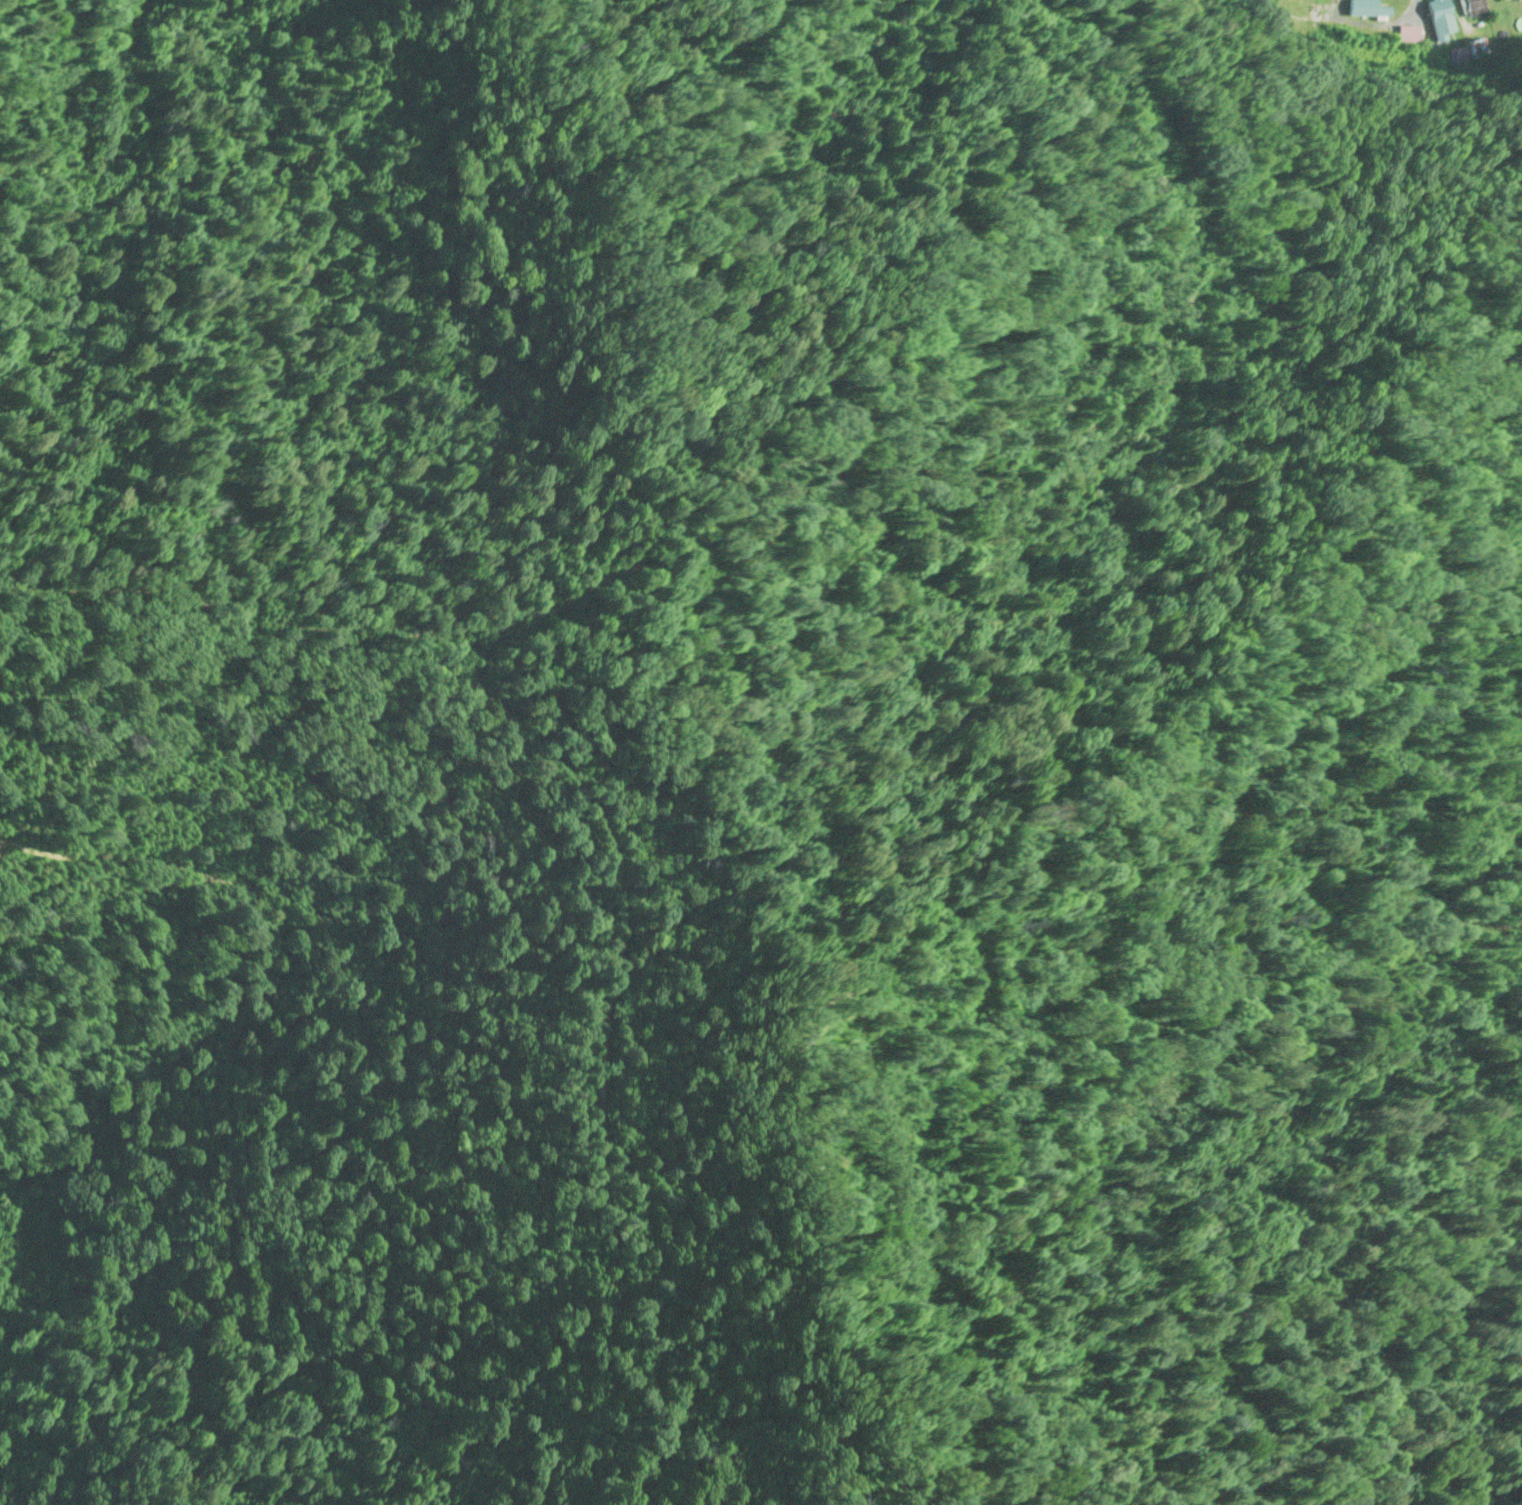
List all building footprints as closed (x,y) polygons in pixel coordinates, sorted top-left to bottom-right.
[(1353,0),(1353,18),(1390,19),(1390,1),(1353,0)] [(1451,0),(1447,0),(1429,3),(1435,47),(1457,44),(1451,0)] [(1485,0),(1462,0),(1469,20),(1489,13),(1485,0)] [(1467,57),(1483,57),(1483,43),(1467,43),(1467,57)]
